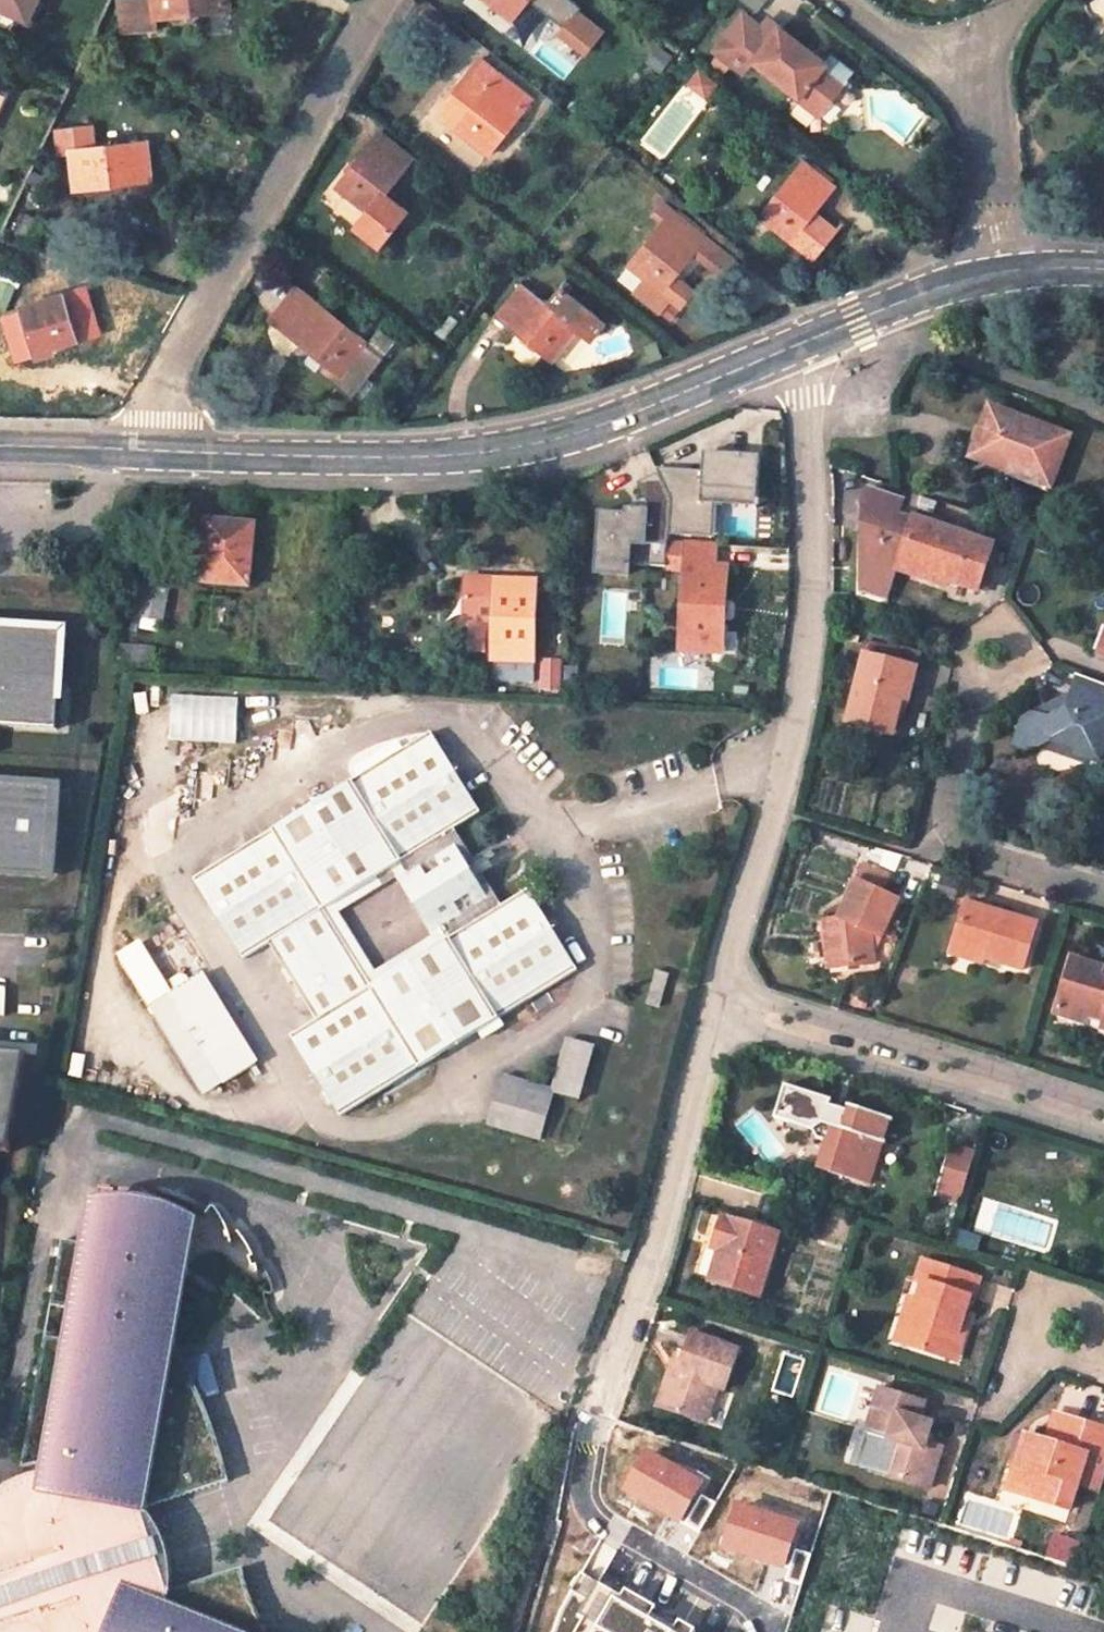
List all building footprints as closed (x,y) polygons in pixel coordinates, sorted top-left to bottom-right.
[(18,10),(23,0),(0,0),(0,2),(18,10)] [(35,0),(23,0),(18,10),(28,14),(35,0)] [(123,33),(158,29),(156,14),(229,7),(228,0),(120,0),(123,33)] [(469,1),(502,28),(524,0),(469,0),(469,1)] [(755,12),(765,0),(740,0),(755,12)] [(761,23),(735,57),(816,120),(847,80),(824,61),(818,68),(761,23)] [(531,98),(480,57),(435,114),(486,156),(531,98)] [(695,73),(687,87),(708,98),(716,84),(695,73)] [(71,153),(75,188),(149,180),(146,141),(84,148),(81,124),(55,128),(58,154),(71,153)] [(404,162),(370,135),(325,191),(355,214),(341,233),(372,256),(399,219),(374,200),(404,162)] [(809,213),(828,190),(796,164),(751,220),(809,266),(834,232),(809,213)] [(656,227),(621,270),(638,283),(630,295),(654,315),(663,303),(656,297),(687,257),(715,279),(728,262),(657,206),(646,219),(656,227)] [(544,307),(516,286),(490,319),(547,366),(574,332),(587,343),(600,327),(557,292),(544,307)] [(10,341),(27,340),(28,350),(47,348),(47,342),(75,339),(68,293),(22,299),(23,305),(7,307),(10,341)] [(302,299),(276,333),(334,379),(346,389),(373,355),(302,299)] [(1051,477),(1067,439),(987,408),(968,457),(1004,471),(1009,460),(1051,477)] [(759,496),(762,459),(706,456),(705,474),(705,477),(659,474),(671,500),(669,537),(693,539),(694,523),(714,524),(716,508),(717,493),(759,496)] [(1047,488),(1051,477),(1009,460),(1004,471),(1047,488)] [(900,572),(916,522),(901,517),(906,502),(869,490),(863,509),(862,582),(893,592),(900,572)] [(717,493),(716,508),(758,511),(759,496),(717,493)] [(595,578),(631,579),(631,549),(646,549),(647,511),(595,511),(595,578)] [(996,547),(917,520),(916,522),(900,572),(935,584),(937,578),(981,593),(996,547)] [(205,523),(201,586),(248,589),(251,527),(205,523)] [(694,523),(693,539),(714,540),(714,524),(694,523)] [(687,571),(682,649),(714,651),(715,634),(725,635),(729,573),(716,572),(718,547),(670,544),(669,570),(687,571)] [(893,592),(862,582),(862,594),(889,602),(893,592)] [(145,584),(139,618),(162,622),(168,589),(145,584)] [(536,681),(539,589),(497,586),(497,589),(466,588),(464,627),(495,629),(494,659),(502,660),(502,680),(536,681)] [(1090,652),(1103,657),(1103,611),(1090,652)] [(162,622),(139,618),(136,633),(159,638),(162,622)] [(0,633),(0,729),(56,732),(58,696),(54,696),(58,636),(0,633)] [(715,634),(714,651),(724,652),(725,635),(715,634)] [(121,650),(118,666),(155,669),(156,653),(121,650)] [(904,702),(897,700),(908,660),(869,650),(849,721),(895,733),(904,702)] [(539,660),(541,692),(562,691),(561,659),(539,660)] [(908,660),(897,700),(904,702),(910,703),(921,664),(908,660)] [(1073,675),(1066,696),(1064,696),(1040,707),(1041,712),(1033,716),(1026,714),(1016,722),(1010,740),(1030,747),(1050,741),(1072,749),(1070,757),(1096,765),(1103,739),(1103,686),(1073,675)] [(171,697),(170,742),(236,743),(237,698),(171,697)] [(464,872),(472,866),(450,832),(475,817),(426,736),(189,886),(238,965),(263,951),(312,1029),(289,1045),(336,1122),(574,972),(525,895),(499,911),(478,877),(471,882),(464,872)] [(54,788),(0,784),(0,872),(48,875),(54,788)] [(478,877),(496,866),(489,856),(472,866),(464,872),(471,882),(478,877)] [(827,915),(830,955),(853,953),(854,961),(877,959),(876,938),(870,936),(874,929),(883,933),(900,895),(884,887),(891,872),(864,861),(842,913),(827,915)] [(424,911),(432,907),(426,895),(419,900),(396,867),(321,914),(371,991),(447,945),(424,911)] [(986,948),(984,956),(1021,968),(1035,921),(964,900),(953,938),(986,948)] [(986,948),(953,938),(949,951),(982,961),(984,956),(986,948)] [(830,962),(854,961),(853,953),(830,955),(830,962)] [(1051,1012),(1081,1021),(1084,1013),(1103,1020),(1103,978),(1095,975),(1099,966),(1068,956),(1051,1012)] [(1099,966),(1095,975),(1103,978),(1103,968),(1099,966)] [(666,973),(653,969),(644,1004),(658,1008),(666,973)] [(223,1096),(256,1075),(201,986),(168,1006),(223,1096)] [(1103,1028),(1103,1020),(1084,1013),(1081,1021),(1103,1028)] [(566,1043),(553,1091),(553,1094),(581,1101),(594,1050),(566,1043)] [(6,1154),(27,1056),(0,1054),(0,1154),(6,1154)] [(492,1104),(546,1119),(553,1094),(553,1091),(500,1077),(492,1104)] [(828,1126),(825,1135),(821,1134),(813,1159),(817,1161),(872,1177),(876,1163),(885,1134),(889,1119),(830,1102),(823,1124),(828,1126)] [(885,1134),(876,1163),(885,1166),(894,1137),(885,1134)] [(959,1203),(974,1147),(949,1141),(934,1196),(959,1203)] [(761,1290),(780,1228),(723,1211),(717,1231),(725,1235),(722,1245),(713,1276),(761,1290)] [(267,1629),(254,1604),(243,1568),(171,1589),(172,1581),(172,1570),(171,1561),(168,1549),(162,1532),(156,1522),(147,1510),(158,1504),(230,1481),(222,1453),(203,1400),(222,1394),(210,1353),(184,1362),(173,1328),(192,1229),(97,1212),(91,1244),(63,1240),(52,1305),(70,1309),(64,1339),(46,1336),(35,1395),(22,1467),(52,1461),(52,1471),(35,1474),(15,1481),(1,1490),(0,1491),(0,1631),(270,1631),(267,1629)] [(717,1231),(714,1242),(722,1245),(725,1235),(717,1231)] [(883,1304),(875,1329),(926,1344),(940,1298),(944,1284),(947,1285),(953,1263),(895,1246),(889,1267),(897,1269),(892,1286),(886,1305),(883,1304)] [(949,1301),(940,1298),(926,1344),(934,1347),(949,1301)] [(712,1383),(720,1386),(726,1387),(740,1346),(691,1331),(681,1360),(678,1370),(671,1367),(658,1404),(701,1419),(712,1383)] [(674,1358),(671,1367),(678,1370),(681,1360),(674,1358)] [(712,1383),(701,1419),(709,1421),(720,1386),(712,1383)] [(922,1402),(878,1387),(866,1426),(890,1433),(888,1438),(898,1441),(888,1476),(925,1487),(938,1445),(923,1440),(928,1422),(917,1419),(922,1402)] [(1066,1424),(1051,1419),(1043,1446),(1058,1451),(1066,1424)] [(1030,1442),(1021,1470),(1029,1472),(1020,1498),(1069,1514),(1079,1488),(1101,1494),(1103,1484),(1103,1436),(1066,1424),(1058,1451),(1043,1446),(1030,1442)] [(898,1441),(888,1438),(877,1472),(888,1476),(898,1441)] [(1023,1440),(1006,1494),(1020,1498),(1029,1472),(1021,1470),(1030,1442),(1023,1440)]
